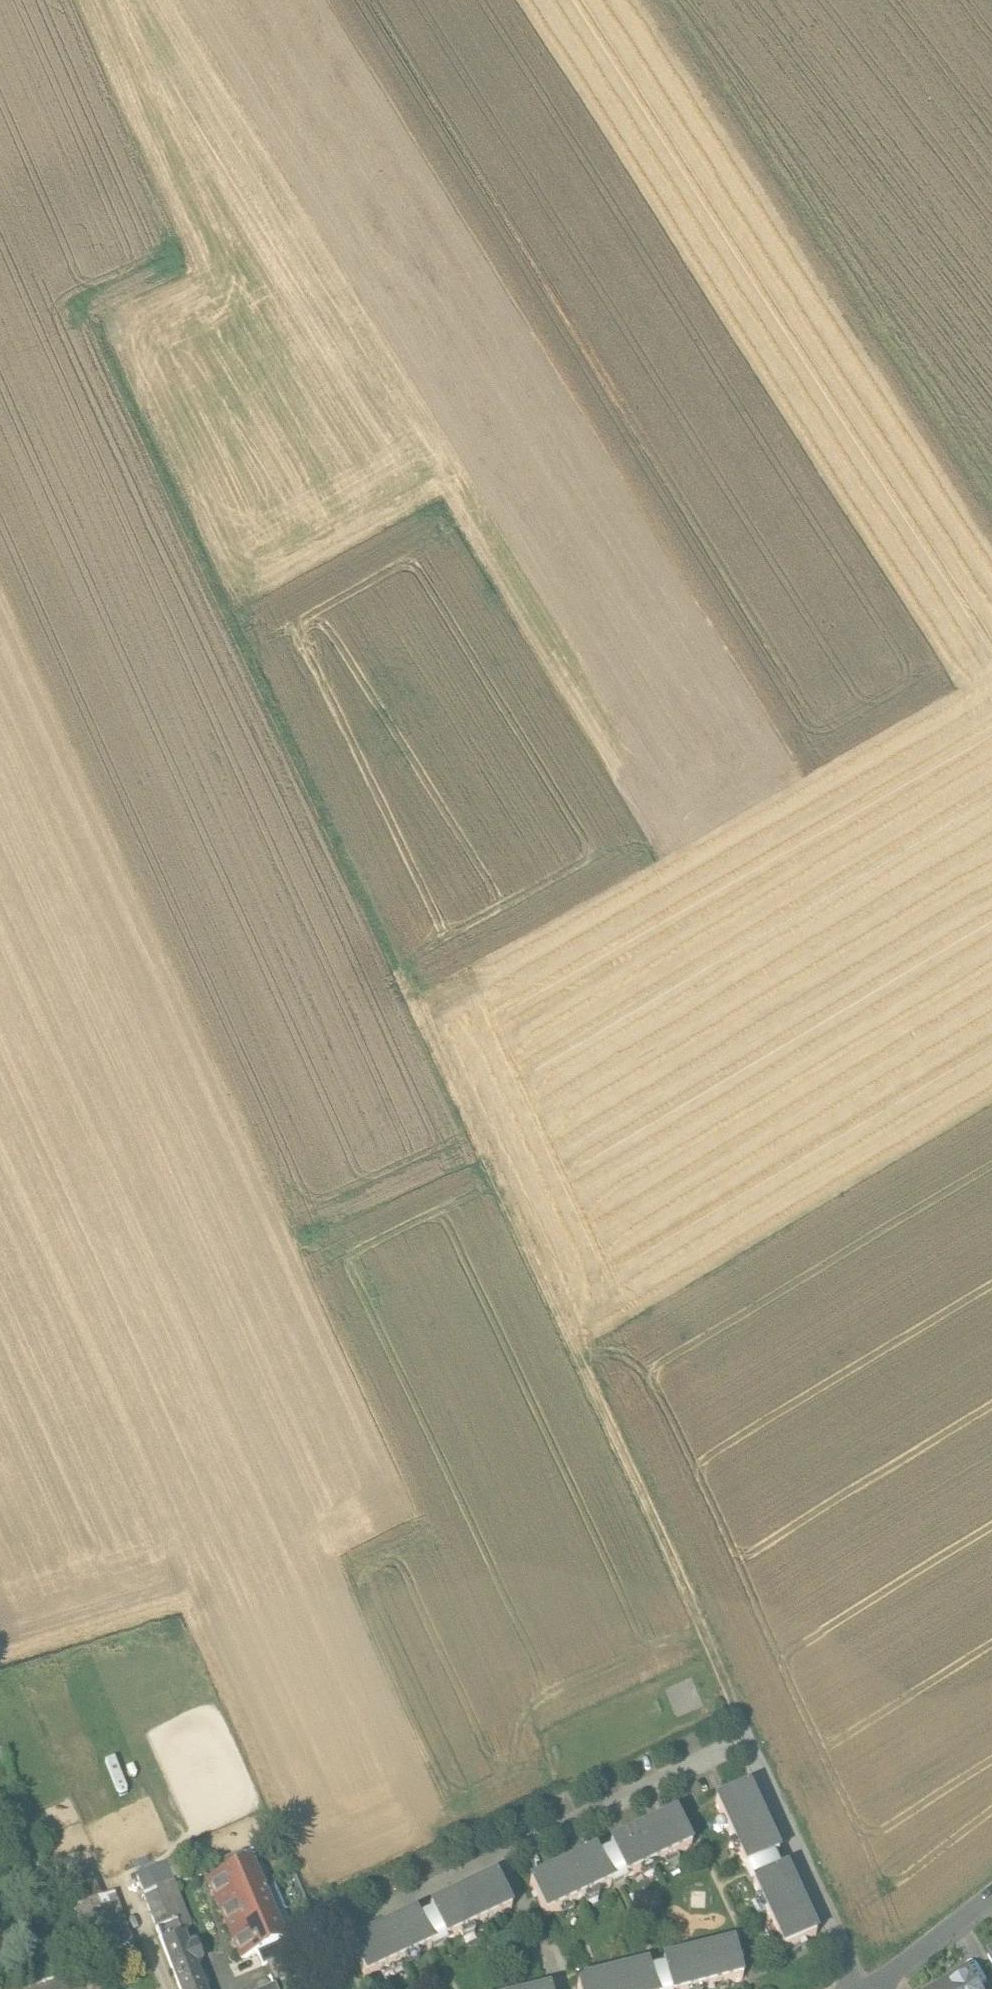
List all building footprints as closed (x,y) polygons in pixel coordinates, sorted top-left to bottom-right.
[(777,1851),(746,1789),(730,1797),(712,1806),(759,1899),(786,1953),(805,1944),(820,1937),(786,1869),(777,1873),(772,1863),(769,1856),(777,1851)] [(591,1855),(528,1883),(535,1899),(543,1917),(694,1850),(687,1834),(679,1816),(609,1847),(613,1856),(603,1860),(595,1863),(591,1855)] [(158,1923),(179,1915),(182,1924),(194,1920),(169,1858),(138,1870),(158,1923)] [(250,1866),(205,1886),(216,1912),(262,1891),(250,1866)] [(413,1919),(349,1948),(356,1963),(364,1982),(515,1915),(507,1897),(500,1881),(430,1912),(434,1920),(426,1924),(416,1928),(413,1919)] [(112,1886),(71,1903),(95,1960),(137,1942),(112,1886)] [(262,1891),(216,1912),(228,1937),(273,1917),(262,1891)] [(158,1923),(176,1968),(196,1960),(182,1924),(179,1915),(158,1923)] [(273,1917),(228,1937),(240,1963),(257,1954),(285,1942),(273,1917)] [(285,1942),(257,1954),(262,1967),(295,1953),(290,1939),(285,1942)] [(578,1982),(580,1988),(713,1988),(748,1981),(744,1964),(739,1945),(665,1962),(667,1971),(648,1975),(646,1966),(578,1982)] [(184,1988),(208,1988),(196,1960),(176,1968),(184,1988)] [(970,1972),(945,1986),(946,1988),(980,1988),(970,1972)]
